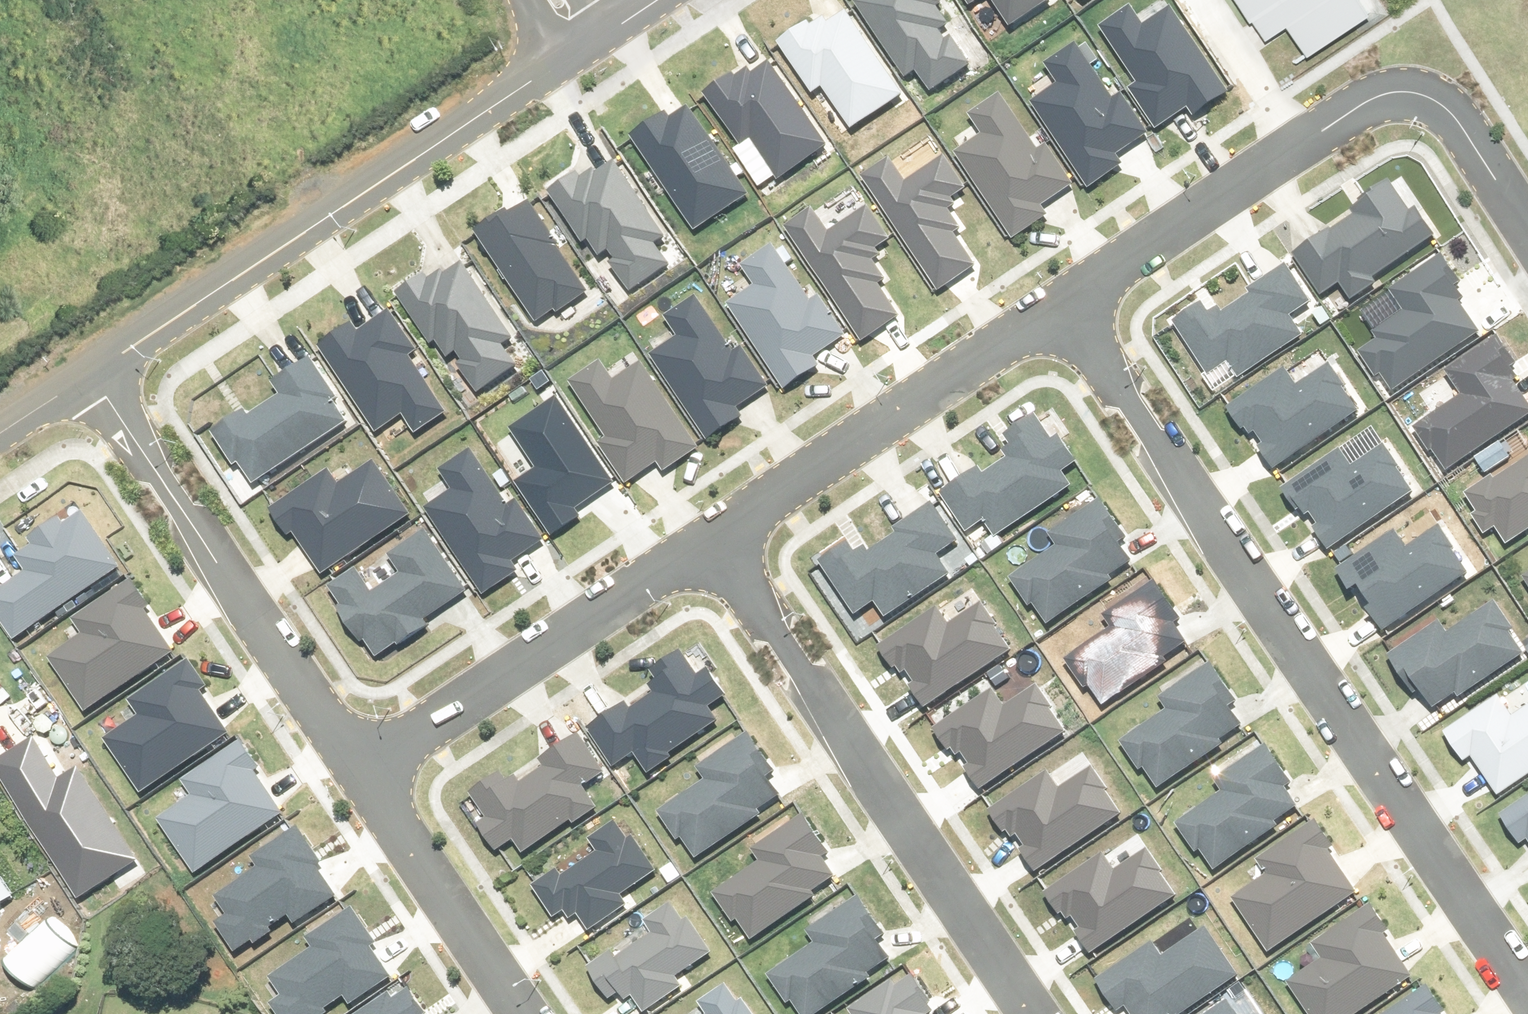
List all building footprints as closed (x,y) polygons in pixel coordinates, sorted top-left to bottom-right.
[(938,0),(869,0),(862,4),(912,79),(920,74),(931,90),(967,67),(943,30),(954,23),(938,0)] [(970,10),(984,0),(963,0),(970,10)] [(1012,30),(1051,5),(1047,0),(992,0),(1012,30)] [(1245,23),(1280,0),(1230,0),(1245,23)] [(1249,22),(1266,48),(1289,32),(1305,56),(1368,15),(1358,0),(1283,0),(1249,22)] [(1202,69),(1160,2),(1104,38),(1168,138),(1227,100),(1205,67),(1202,69)] [(809,28),(782,46),(816,98),(828,90),(855,132),(905,100),(849,14),(815,37),(809,28)] [(1115,108),(1079,53),(1055,69),(1069,90),(1042,107),(1093,184),(1111,173),(1105,164),(1145,137),(1123,103),(1115,108)] [(734,77),(703,97),(735,145),(752,134),(782,180),(827,151),(773,69),(742,90),(734,77)] [(1041,158),(1002,103),(979,119),(992,138),(965,157),(1019,235),(1036,224),(1030,215),(1070,187),(1048,154),(1041,158)] [(686,107),(635,140),(697,233),(748,200),(686,107)] [(972,196),(948,161),(909,186),(894,164),(870,180),(945,292),(979,270),(958,238),(964,234),(949,211),(972,196)] [(578,177),(549,196),(583,248),(590,243),(603,262),(610,258),(632,291),(679,260),(620,171),(602,182),(597,173),(582,183),(578,177)] [(1413,218),(1393,186),(1357,210),(1363,218),(1298,260),(1325,301),(1344,288),(1355,306),(1377,291),(1373,285),(1438,243),(1419,214),(1413,218)] [(513,212),(477,236),(537,326),(587,293),(532,209),(518,219),(513,212)] [(894,248),(872,213),(832,238),(818,216),(793,232),(865,346),(903,322),(881,286),(888,282),(874,260),(894,248)] [(814,307),(776,252),(751,269),(764,289),(737,308),(790,386),(807,374),(802,366),(845,337),(821,302),(814,307)] [(1464,298),(1441,263),(1392,295),(1404,313),(1374,333),(1379,341),(1368,349),(1397,392),(1474,342),(1451,306),(1464,298)] [(443,270),(398,299),(431,349),(439,344),(451,362),(457,359),(480,394),(516,371),(500,346),(513,338),(469,270),(451,282),(443,270)] [(1309,303),(1288,271),(1211,321),(1202,307),(1175,324),(1209,376),(1233,360),(1245,379),(1302,341),(1287,317),(1309,303)] [(737,361),(700,306),(678,322),(691,341),(663,360),(715,436),(731,426),(724,416),(766,387),(744,356),(737,361)] [(416,352),(394,319),(354,345),(348,337),(329,349),(381,428),(409,410),(422,430),(446,414),(408,356),(416,352)] [(1496,339),(1445,373),(1463,399),(1417,429),(1447,475),(1527,422),(1527,408),(1505,373),(1515,367),(1496,339)] [(352,427),(313,365),(279,387),(287,400),(255,420),(253,417),(221,436),(255,489),(352,427)] [(617,390),(605,371),(581,386),(618,441),(610,446),(633,481),(672,455),(678,463),(697,450),(645,371),(617,390)] [(1269,469),(1355,413),(1328,373),(1298,392),(1287,374),(1231,411),(1244,432),(1253,426),(1264,443),(1256,449),(1269,469)] [(620,485),(563,403),(520,433),(546,471),(523,488),(558,539),(584,521),(579,514),(620,485)] [(1079,479),(1036,420),(1011,437),(1018,446),(1005,455),(1010,463),(985,481),(978,471),(942,497),(967,532),(982,521),(995,539),(1079,479)] [(1325,550),(1410,494),(1383,453),(1354,472),(1343,455),(1287,492),(1300,513),(1309,507),(1320,524),(1312,530),(1325,550)] [(513,511),(477,456),(444,477),(457,497),(431,514),(487,600),(525,576),(520,567),(550,547),(522,505),(513,511)] [(1463,501),(1486,535),(1499,526),(1510,543),(1527,531),(1527,459),(1463,501)] [(414,518),(379,467),(344,491),(334,475),(280,513),(326,579),(414,518)] [(1131,559),(1096,509),(1049,541),(1057,552),(1014,583),(1047,629),(1111,584),(1106,577),(1131,559)] [(845,547),(819,566),(855,617),(876,602),(887,618),(949,574),(936,557),(956,543),(933,510),(857,564),(845,547)] [(20,638),(121,572),(84,517),(64,530),(60,523),(31,542),(35,549),(17,560),(28,578),(0,596),(0,607),(20,638)] [(358,573),(327,593),(340,614),(338,615),(357,644),(362,641),(377,664),(427,632),(423,625),(464,598),(421,532),(384,556),(399,579),(373,596),(358,573)] [(1377,632),(1463,576),(1436,535),(1406,554),(1395,537),(1339,574),(1352,595),(1361,589),(1372,606),(1364,612),(1377,632)] [(1183,620),(1158,586),(1112,620),(1119,630),(1072,664),(1106,711),(1192,648),(1176,626),(1183,620)] [(179,656),(134,589),(79,625),(89,640),(54,664),(89,716),(179,656)] [(1527,657),(1496,609),(1451,638),(1444,627),(1395,660),(1434,718),(1527,657)] [(936,611),(880,650),(898,675),(905,671),(916,686),(909,690),(924,712),(1006,654),(977,613),(950,632),(936,611)] [(656,781),(676,768),(668,754),(718,724),(711,712),(726,703),(710,676),(699,682),(684,656),(659,671),(663,677),(653,683),(662,697),(636,713),(633,708),(593,732),(619,775),(643,761),(656,781)] [(210,692),(192,667),(136,706),(146,720),(109,745),(146,799),(233,738),(204,696),(210,692)] [(1233,703),(1210,670),(1161,704),(1168,715),(1122,746),(1155,793),(1243,733),(1226,708),(1233,703)] [(992,692),(937,731),(955,757),(961,752),(972,767),(965,772),(981,793),(1063,735),(1034,695),(1007,714),(992,692)] [(1512,717),(1502,701),(1449,736),(1468,765),(1475,760),(1500,797),(1527,779),(1527,707),(1512,717)] [(613,779),(587,738),(547,762),(552,770),(519,790),(510,777),(476,798),(492,823),(485,828),(503,857),(520,846),(527,858),(602,812),(590,793),(613,779)] [(770,772),(750,741),(704,772),(712,784),(666,814),(699,863),(759,822),(752,812),(775,795),(772,790),(761,778),(770,772)] [(289,819),(242,746),(187,782),(197,797),(162,820),(199,877),(289,819)] [(1308,813),(1267,752),(1214,787),(1223,800),(1181,827),(1213,875),(1308,813)] [(1047,774),(992,813),(1010,839),(1016,834),(1027,849),(1020,854),(1036,875),(1118,817),(1089,776),(1062,795),(1047,774)] [(1503,814),(1527,851),(1527,797),(1503,814)] [(830,852),(807,820),(761,853),(768,862),(720,896),(718,898),(737,923),(739,922),(755,944),(815,900),(810,892),(836,873),(825,857),(830,852)] [(555,875),(534,887),(555,920),(573,909),(587,930),(625,906),(619,896),(656,873),(637,842),(629,846),(616,826),(590,843),(597,854),(557,879),(555,875)] [(1360,897),(1315,827),(1260,862),(1271,879),(1237,901),(1271,955),(1360,897)] [(216,926),(234,954),(296,915),(300,922),(335,900),(314,866),(320,862),(300,832),(255,860),(260,868),(217,895),(231,917),(216,926)] [(1104,855),(1049,894),(1067,920),(1074,915),(1084,930),(1078,935),(1093,956),(1175,898),(1146,857),(1119,876),(1104,855)] [(0,872),(0,913),(19,900),(0,872)] [(858,899),(808,934),(815,945),(771,975),(798,1013),(818,1013),(893,962),(874,935),(880,931),(858,899)] [(589,972),(610,1004),(628,993),(641,1013),(642,1013),(680,990),(674,980),(711,957),(692,926),(684,931),(671,910),(645,927),(652,938),(612,963),(610,959),(589,972)] [(1369,911),(1311,948),(1323,966),(1293,985),(1312,1013),(1357,1013),(1412,979),(1369,911)] [(274,1013),(323,1013),(349,997),(353,1004),(389,982),(367,948),(373,944),(354,914),(308,942),(313,950),(270,977),(284,999),(270,1008),(274,1013)] [(1209,933),(1166,963),(1156,948),(1104,983),(1116,1001),(1126,994),(1139,1013),(1184,1013),(1239,976),(1209,933)] [(930,1010),(912,984),(903,990),(897,981),(849,1013),(924,1013),(930,1010)] [(749,1006),(741,1011),(728,990),(702,1007),(706,1013),(754,1013),(749,1006)] [(1431,990),(1394,1013),(1445,1013),(1446,1013),(1431,990)] [(406,991),(371,1013),(421,1013),(406,991)] [(1230,1004),(1216,1013),(1237,1013),(1230,1004)]
